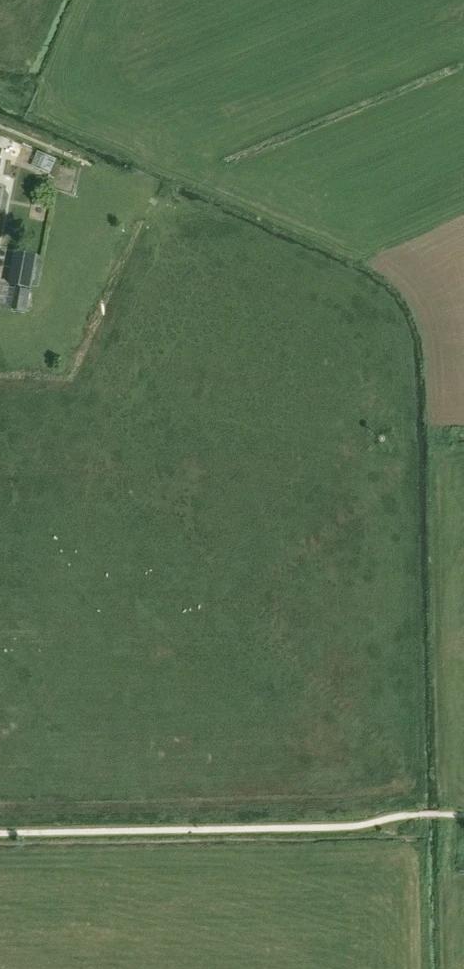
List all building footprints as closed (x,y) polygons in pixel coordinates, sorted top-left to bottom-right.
[(14,249),(8,284),(32,288),(38,253),(14,249)]
